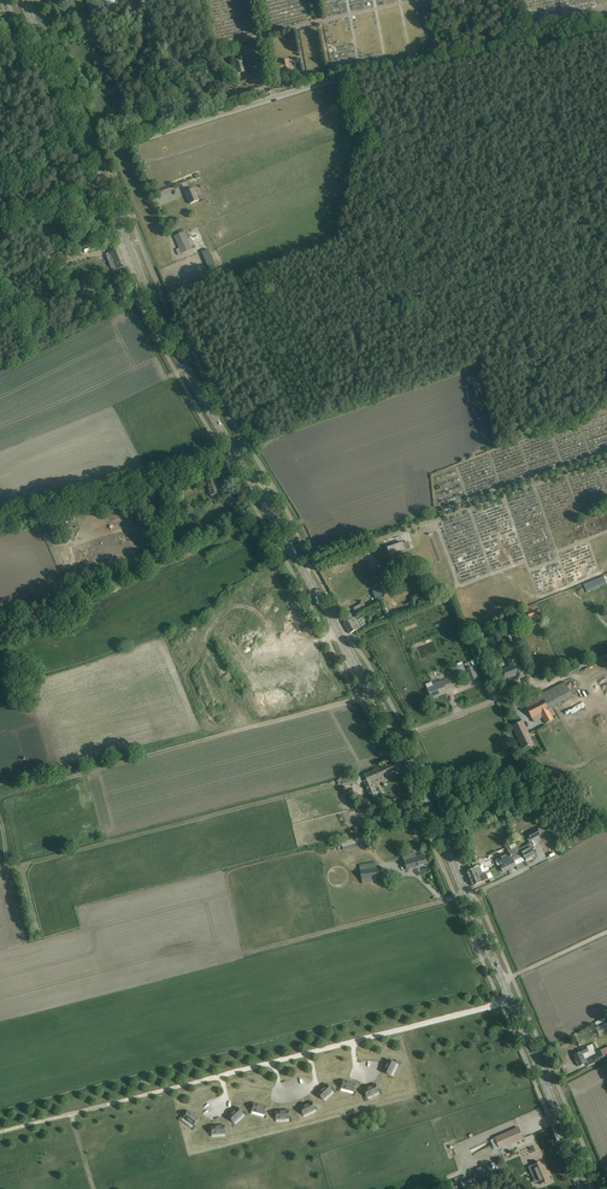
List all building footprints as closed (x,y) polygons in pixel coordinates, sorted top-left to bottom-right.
[(138,7),(127,11),(128,15),(140,11),(138,7)] [(279,63),(280,67),(281,73),(283,73),(284,73),(291,72),(291,69),(293,69),(292,63),(290,63),(289,60),(282,62),(282,63),(279,63)] [(244,72),(243,66),(242,62),(237,63),(238,69),(234,70),(234,74),(237,73),(237,74),(244,72)] [(200,201),(195,189),(186,192),(190,204),(200,201)] [(193,250),(185,232),(174,236),(179,249),(176,250),(179,256),(193,250)] [(73,246),(76,255),(81,253),(78,244),(73,246)] [(119,249),(114,251),(110,252),(117,270),(126,266),(119,249)] [(214,264),(207,249),(201,252),(207,267),(214,264)] [(61,250),(56,252),(61,264),(65,262),(61,250)] [(104,254),(108,264),(113,262),(110,252),(104,254)] [(205,474),(207,480),(208,483),(212,496),(220,493),(213,472),(205,474)] [(69,543),(66,533),(55,536),(58,547),(69,543)] [(173,542),(168,544),(172,552),(177,550),(173,542)] [(388,548),(390,553),(391,554),(405,550),(402,543),(397,545),(397,542),(393,544),(393,546),(388,548)] [(373,592),(373,593),(375,599),(383,596),(384,595),(382,588),(373,592)] [(354,608),(355,611),(357,614),(363,611),(361,608),(365,605),(364,602),(354,608)] [(528,606),(529,608),(525,609),(530,620),(540,616),(537,607),(535,607),(533,604),(528,606)] [(359,632),(363,630),(355,617),(349,620),(344,624),(350,634),(356,631),(357,633),(359,632)] [(502,671),(506,679),(514,676),(514,675),(516,674),(518,679),(524,677),(523,673),(524,672),(520,663),(518,664),(515,656),(508,659),(509,663),(511,664),(512,667),(502,671)] [(477,679),(470,660),(463,663),(471,682),(477,679)] [(434,687),(433,687),(428,689),(431,699),(447,692),(446,691),(452,688),(448,679),(442,681),(442,680),(433,684),(434,687)] [(546,724),(554,720),(549,710),(573,697),(565,682),(541,694),(540,692),(523,701),(534,722),(542,718),(546,724)] [(568,714),(585,708),(584,702),(566,708),(568,714)] [(533,743),(529,734),(526,728),(525,727),(523,722),(513,726),(523,748),(533,743)] [(372,782),(395,772),(400,770),(397,761),(384,767),(383,766),(380,768),(379,766),(374,768),(374,770),(364,774),(365,774),(356,777),(356,776),(341,779),(343,787),(357,783),(357,784),(364,782),(374,805),(381,802),(372,782)] [(533,845),(533,846),(530,841),(531,840),(541,835),(538,828),(527,834),(530,838),(527,839),(530,844),(518,850),(521,854),(521,852),(526,861),(536,856),(533,851),(535,850),(533,845)] [(366,846),(363,836),(337,842),(339,852),(366,846)] [(501,864),(521,855),(521,854),(518,850),(510,854),(498,859),(501,864)] [(421,865),(427,863),(424,854),(416,856),(412,857),(412,854),(406,856),(407,859),(404,860),(407,869),(421,865)] [(501,864),(501,865),(500,866),(503,873),(517,866),(513,859),(521,856),(521,855),(501,864)] [(361,871),(363,884),(379,881),(377,868),(376,862),(360,864),(361,871)] [(470,879),(490,871),(489,868),(485,870),(483,865),(480,866),(480,867),(476,869),(472,870),(467,872),(470,879)] [(472,886),(481,882),(489,879),(487,874),(491,872),(490,871),(470,879),(472,886)] [(25,887),(23,880),(18,882),(20,888),(22,897),(24,897),(27,896),(25,886),(25,887)] [(606,1031),(606,1022),(596,1028),(599,1035),(606,1031)] [(579,1066),(584,1064),(587,1063),(583,1054),(589,1052),(586,1046),(580,1049),(581,1052),(573,1056),(574,1059),(575,1059),(579,1066)] [(588,1067),(596,1063),(596,1062),(606,1057),(606,1056),(606,1048),(603,1050),(603,1049),(597,1052),(599,1055),(593,1057),(594,1059),(587,1062),(588,1063),(587,1064),(588,1067)] [(383,1072),(391,1075),(396,1063),(389,1059),(386,1064),(385,1067),(383,1072)] [(341,1088),(354,1092),(357,1083),(351,1082),(352,1082),(349,1081),(344,1080),(341,1088)] [(317,1093),(323,1100),(333,1090),(327,1084),(323,1088),(321,1090),(317,1093)] [(363,1089),(367,1097),(379,1091),(376,1084),(371,1086),(368,1087),(363,1089)] [(300,1107),(304,1115),(316,1109),(312,1102),(307,1104),(305,1105),(300,1107)] [(252,1111),(265,1115),(267,1106),(262,1105),(259,1104),(254,1103),(252,1111)] [(234,1123),(244,1113),(238,1107),(234,1111),(232,1113),(228,1116),(234,1123)] [(276,1111),(276,1119),(290,1119),(289,1110),(284,1110),(281,1110),(281,1111),(276,1111)] [(183,1118),(194,1126),(199,1119),(195,1116),(193,1114),(188,1111),(183,1118)] [(211,1126),(212,1134),(225,1134),(225,1125),(220,1125),(217,1125),(217,1126),(211,1126)] [(500,1148),(523,1138),(519,1128),(495,1138),(500,1148)] [(533,1179),(538,1176),(538,1177),(537,1178),(540,1185),(550,1181),(547,1175),(548,1175),(544,1165),(542,1166),(540,1162),(535,1164),(528,1167),(533,1179)] [(474,1175),(474,1176),(477,1183),(478,1185),(480,1186),(482,1186),(483,1187),(485,1187),(487,1186),(489,1186),(490,1185),(492,1183),(493,1182),(494,1180),(494,1179),(495,1177),(494,1175),(494,1173),(493,1171),(492,1170),(491,1168),(489,1167),(487,1167),(485,1166),(483,1166),(481,1167),(480,1167),(478,1168),(477,1170),(475,1171),(475,1173),(474,1175)]
